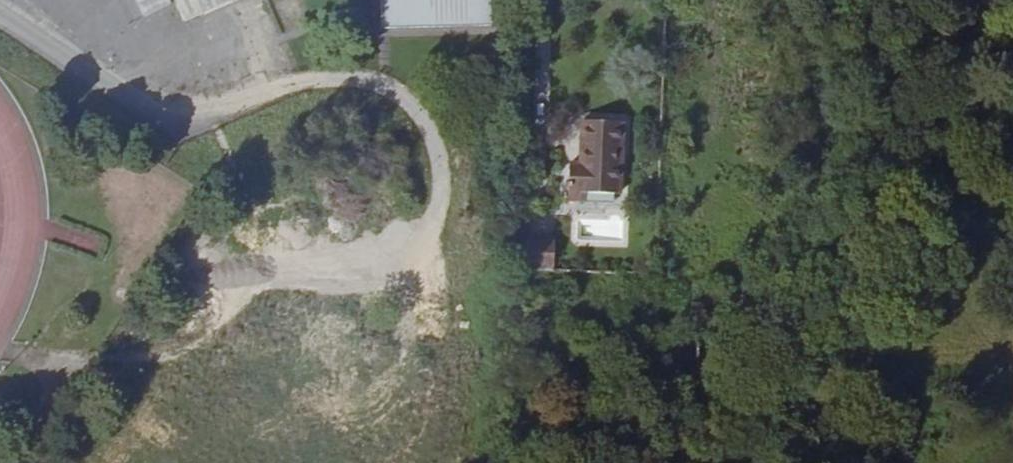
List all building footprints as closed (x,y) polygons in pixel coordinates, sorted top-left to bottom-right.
[(173,0),(133,0),(142,18),(175,3),(173,0)] [(184,23),(236,0),(175,0),(184,23)] [(385,29),(490,33),(491,0),(386,0),(385,29)] [(570,160),(569,189),(587,189),(622,191),(625,120),(583,117),(581,161),(570,160)] [(587,189),(569,189),(569,197),(587,198),(587,189)] [(554,237),(521,236),(520,268),(553,269),(554,237)] [(369,368),(374,345),(362,345),(358,361),(369,368)] [(297,361),(315,377),(319,368),(308,357),(297,361)] [(348,383),(347,395),(365,397),(366,385),(348,383)] [(512,462),(534,462),(535,456),(513,455),(512,462)]
